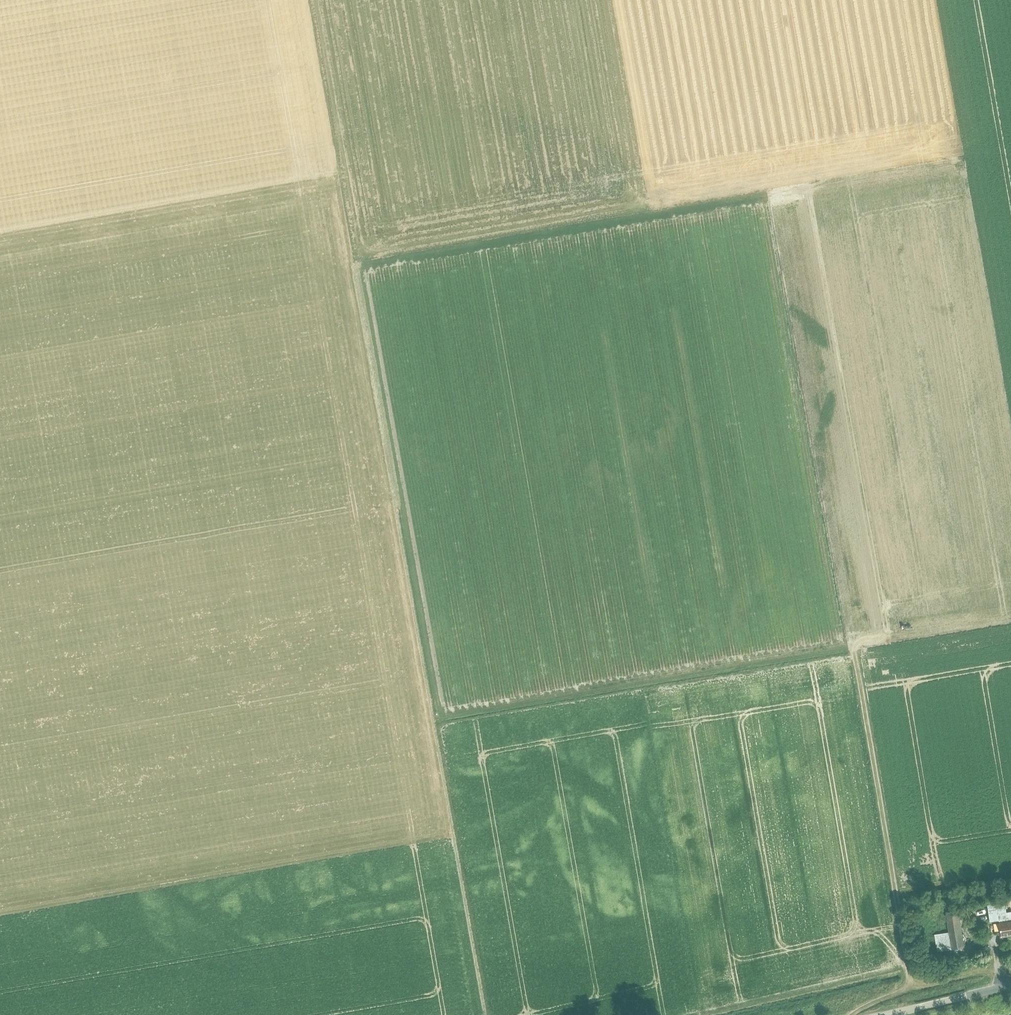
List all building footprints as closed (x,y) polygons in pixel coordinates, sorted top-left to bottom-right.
[(991,920),(999,919),(1002,935),(1010,934),(1010,910),(1007,911),(1005,901),(988,904),(991,920)] [(934,933),(937,951),(964,946),(958,907),(946,909),(950,930),(934,933)]
